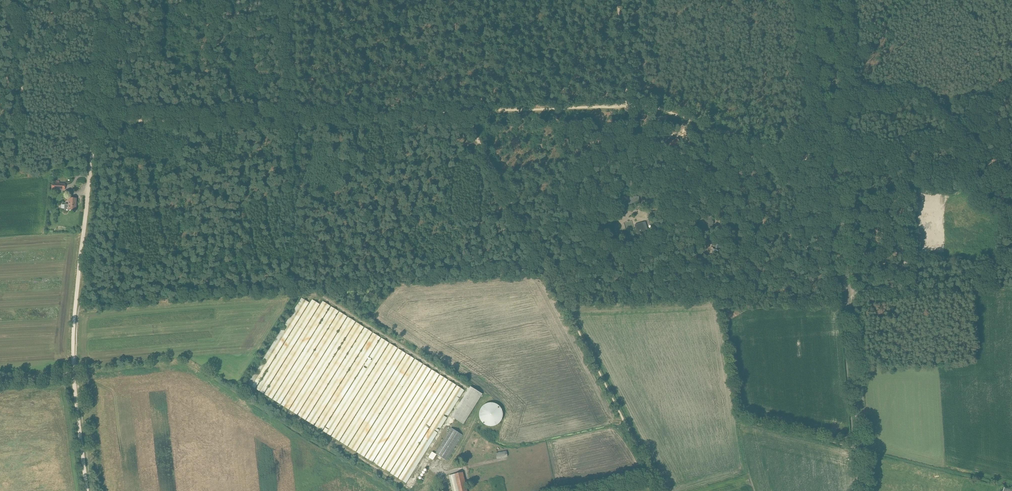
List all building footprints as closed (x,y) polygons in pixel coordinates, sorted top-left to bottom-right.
[(533,140),(537,140),(537,136),(530,136),(530,140),(525,140),(525,159),(536,159),(536,155),(533,155),(533,140)] [(659,145),(654,149),(657,153),(666,147),(663,144),(660,146),(659,145)] [(68,210),(76,210),(76,199),(75,198),(74,197),(71,197),(70,198),(69,198),(69,204),(65,204),(64,210),(68,210)] [(697,226),(696,234),(708,235),(710,217),(705,217),(705,222),(697,221),(697,223),(696,223),(696,226),(697,226)] [(645,234),(642,223),(635,225),(638,236),(645,234)] [(310,303),(301,298),(247,384),(406,483),(464,390),(323,301),(320,305),(313,300),(310,303)] [(464,424),(483,394),(470,386),(451,416),(464,424)] [(484,423),(487,425),(490,426),(493,426),(496,425),(499,423),(501,420),(502,417),(503,414),(502,410),(501,407),(498,405),(495,403),(492,402),(489,403),(486,404),(483,406),(481,408),(480,411),(479,415),(480,418),(481,421),(484,423)] [(452,428),(438,449),(435,454),(432,452),(429,457),(433,460),(437,454),(446,460),(462,435),(452,428)] [(506,451),(496,453),(496,454),(497,459),(508,457),(506,451)] [(449,475),(453,490),(467,490),(463,472),(454,474),(449,475)]
